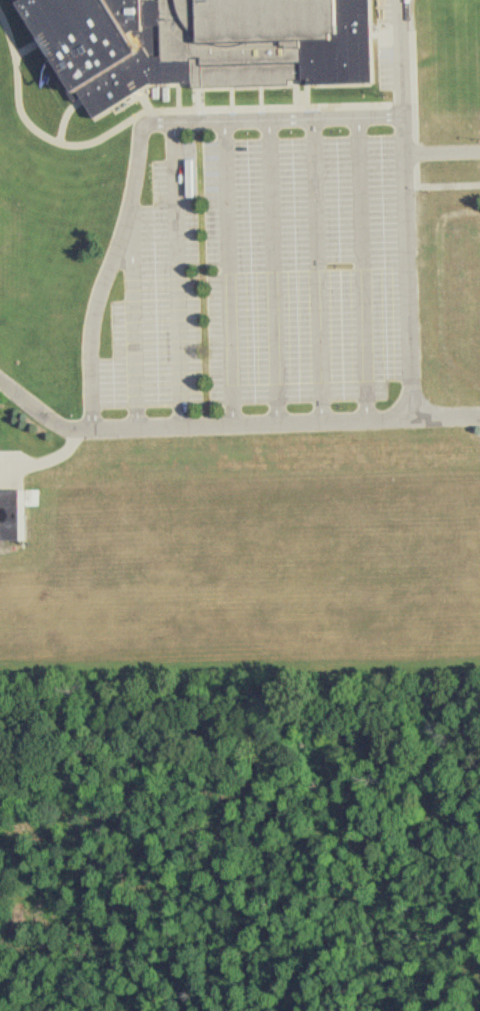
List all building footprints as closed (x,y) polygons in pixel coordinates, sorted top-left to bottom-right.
[(79,98),(20,0),(380,0),(381,85),(193,87),(156,87),(100,121),(90,96),(79,98)] [(0,491),(0,541),(24,541),(24,491),(0,491)]
